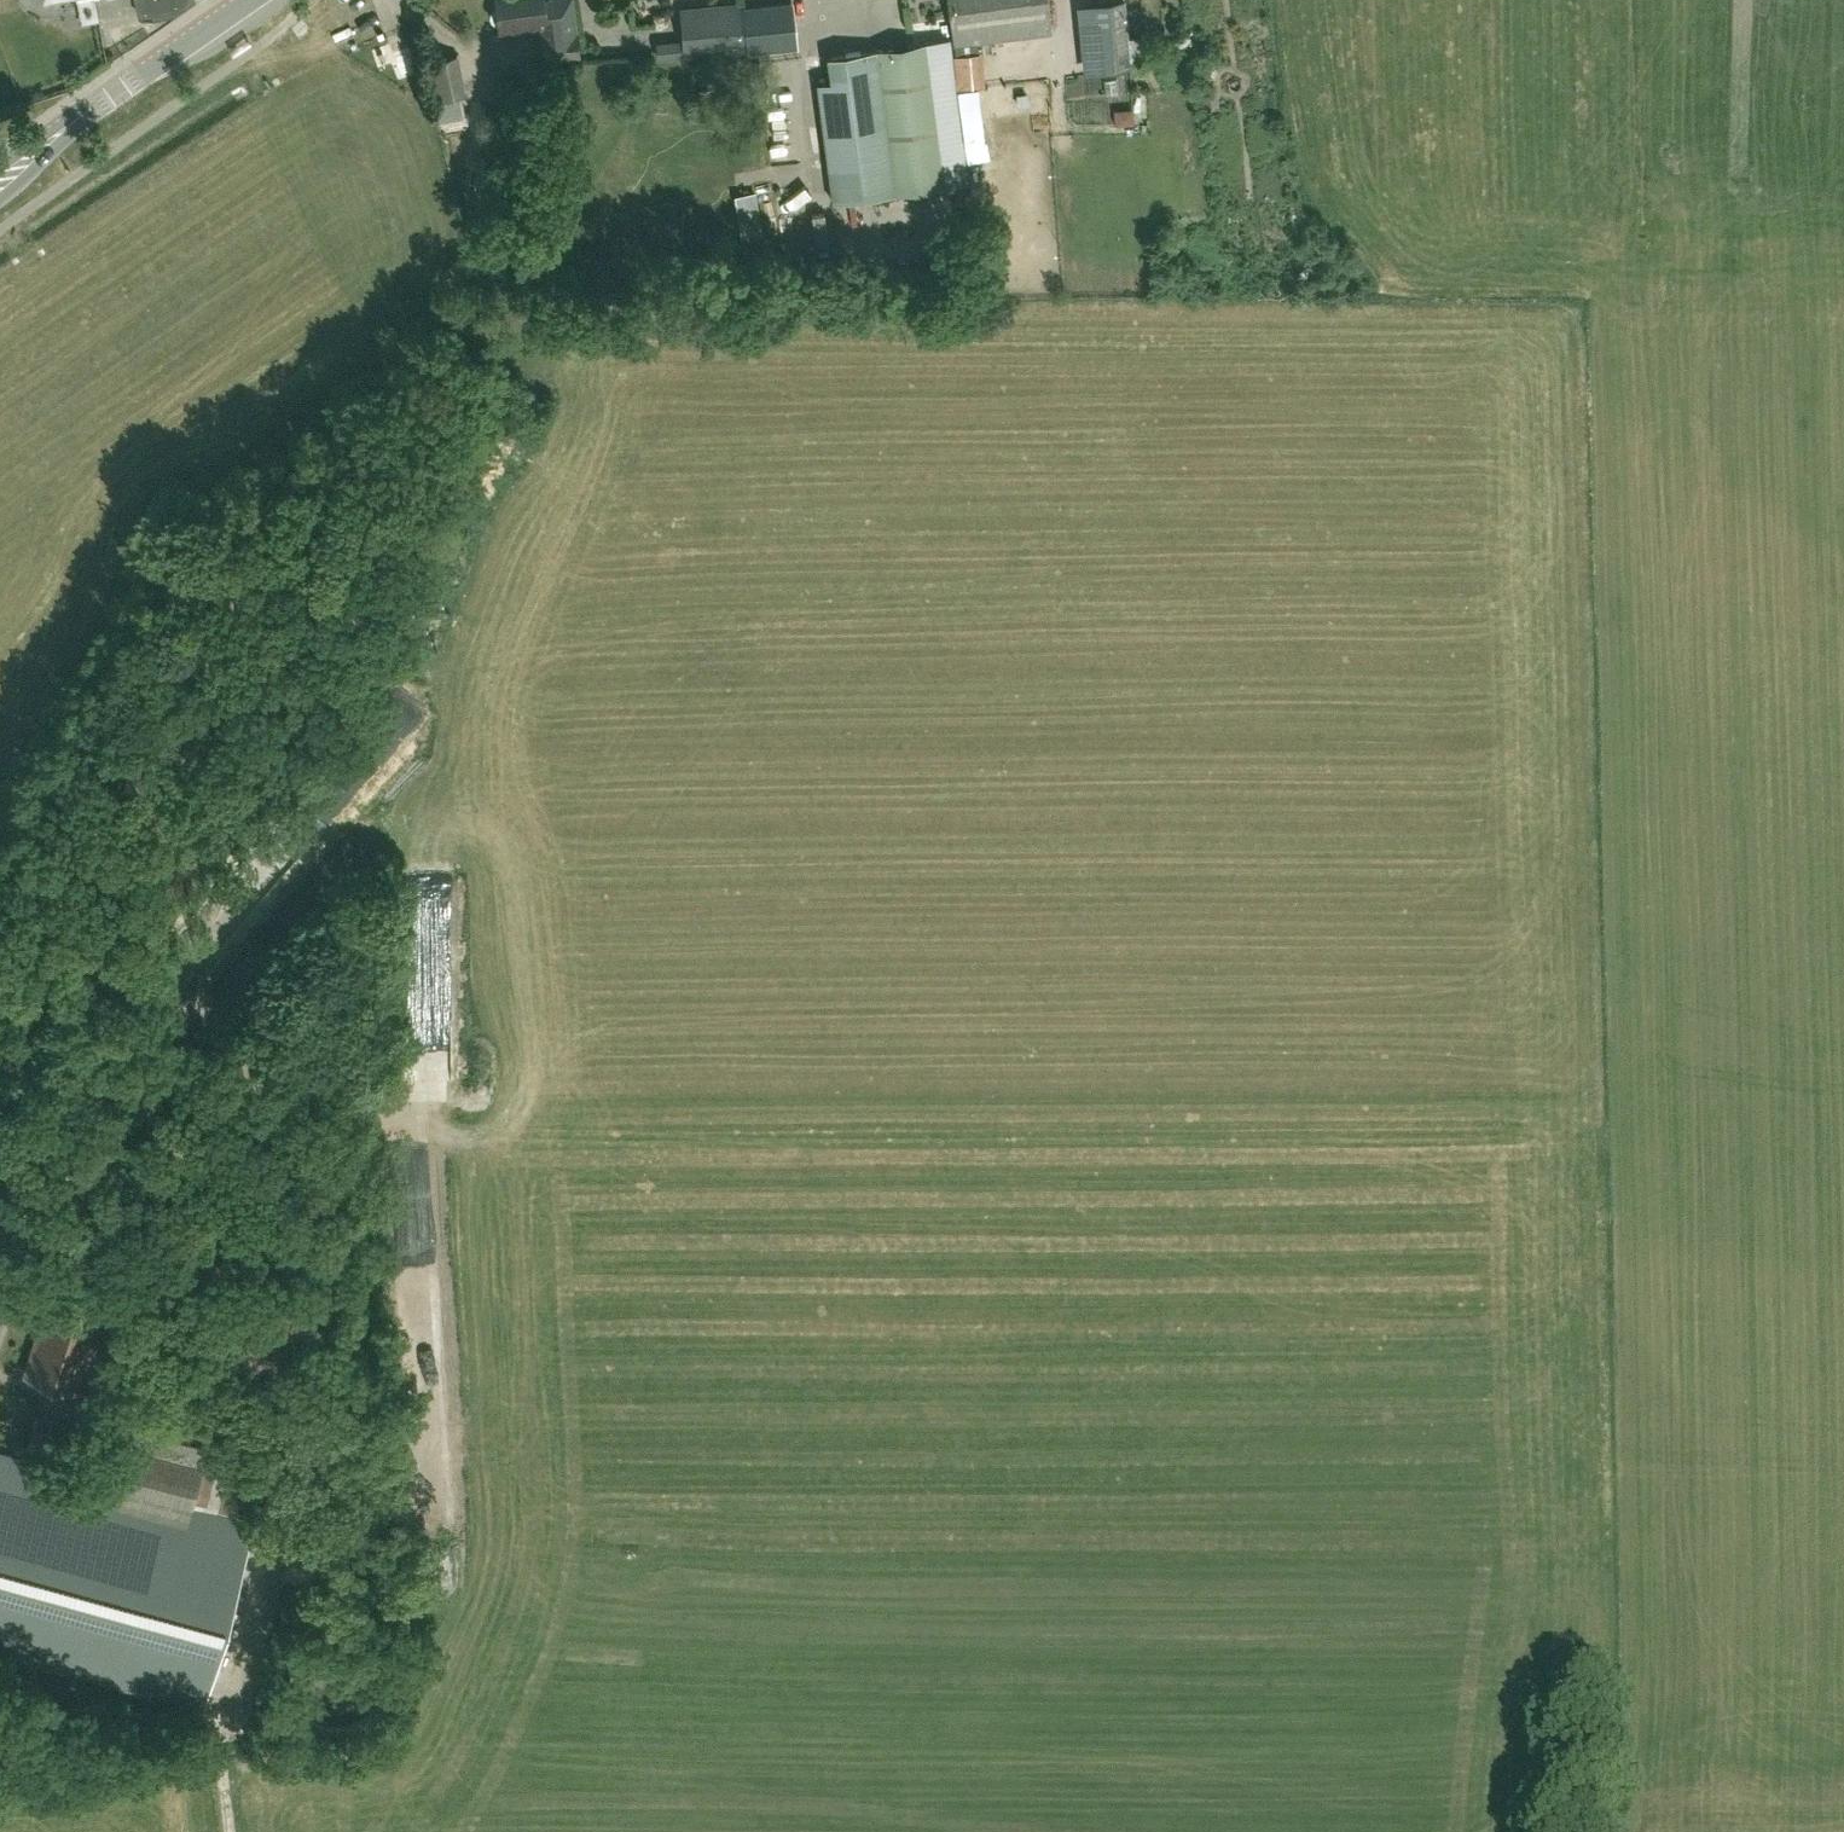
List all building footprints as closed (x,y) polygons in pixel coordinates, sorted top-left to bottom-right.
[(140,13),(146,16),(173,11),(189,0),(137,0),(140,13)] [(498,5),(494,7),(491,10),(491,14),(491,15),(493,19),(496,22),(501,22),(502,35),(542,29),(546,60),(580,56),(573,0),(497,0),(498,5)] [(743,4),(749,49),(798,44),(793,0),(778,0),(743,4)] [(956,44),(1052,33),(1048,0),(951,0),(956,44)] [(1128,53),(1123,0),(1105,0),(1094,1),(1098,55),(1099,69),(1129,67),(1128,53)] [(747,49),(747,48),(742,4),(682,11),(686,48),(660,51),(661,60),(746,50),(747,49)] [(953,42),(934,42),(934,65),(953,65),(953,42)] [(833,82),(819,84),(835,203),(945,189),(926,45),(830,58),(833,82)] [(1022,49),(1023,79),(1052,77),(1051,48),(1022,49)] [(962,88),(987,86),(983,53),(959,55),(962,88)] [(459,56),(435,61),(444,101),(468,95),(459,56)] [(804,128),(775,130),(777,161),(806,159),(804,128)] [(740,233),(761,230),(754,190),(733,193),(740,233)] [(229,1358),(316,1313),(288,1258),(201,1303),(229,1358)] [(101,1313),(49,1297),(26,1373),(78,1389),(101,1313)] [(68,1458),(76,1424),(33,1413),(24,1446),(68,1458)] [(202,1702),(252,1524),(0,1454),(0,1646),(202,1702)]
